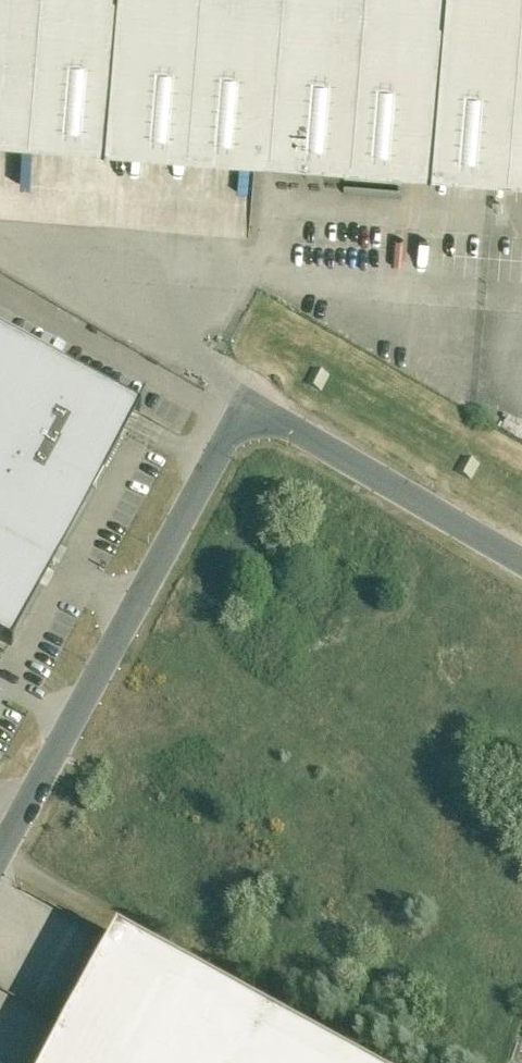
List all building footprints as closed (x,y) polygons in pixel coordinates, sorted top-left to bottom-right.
[(436,0),(0,0),(0,130),(423,165),(436,0)] [(423,165),(521,173),(521,0),(436,0),(423,165)] [(324,165),(323,176),(339,177),(340,166),(324,165)] [(140,412),(142,408),(0,331),(0,638),(12,645),(14,642),(1,634),(126,404),(140,412)] [(114,939),(46,1062),(352,1062),(116,934),(114,939)]
